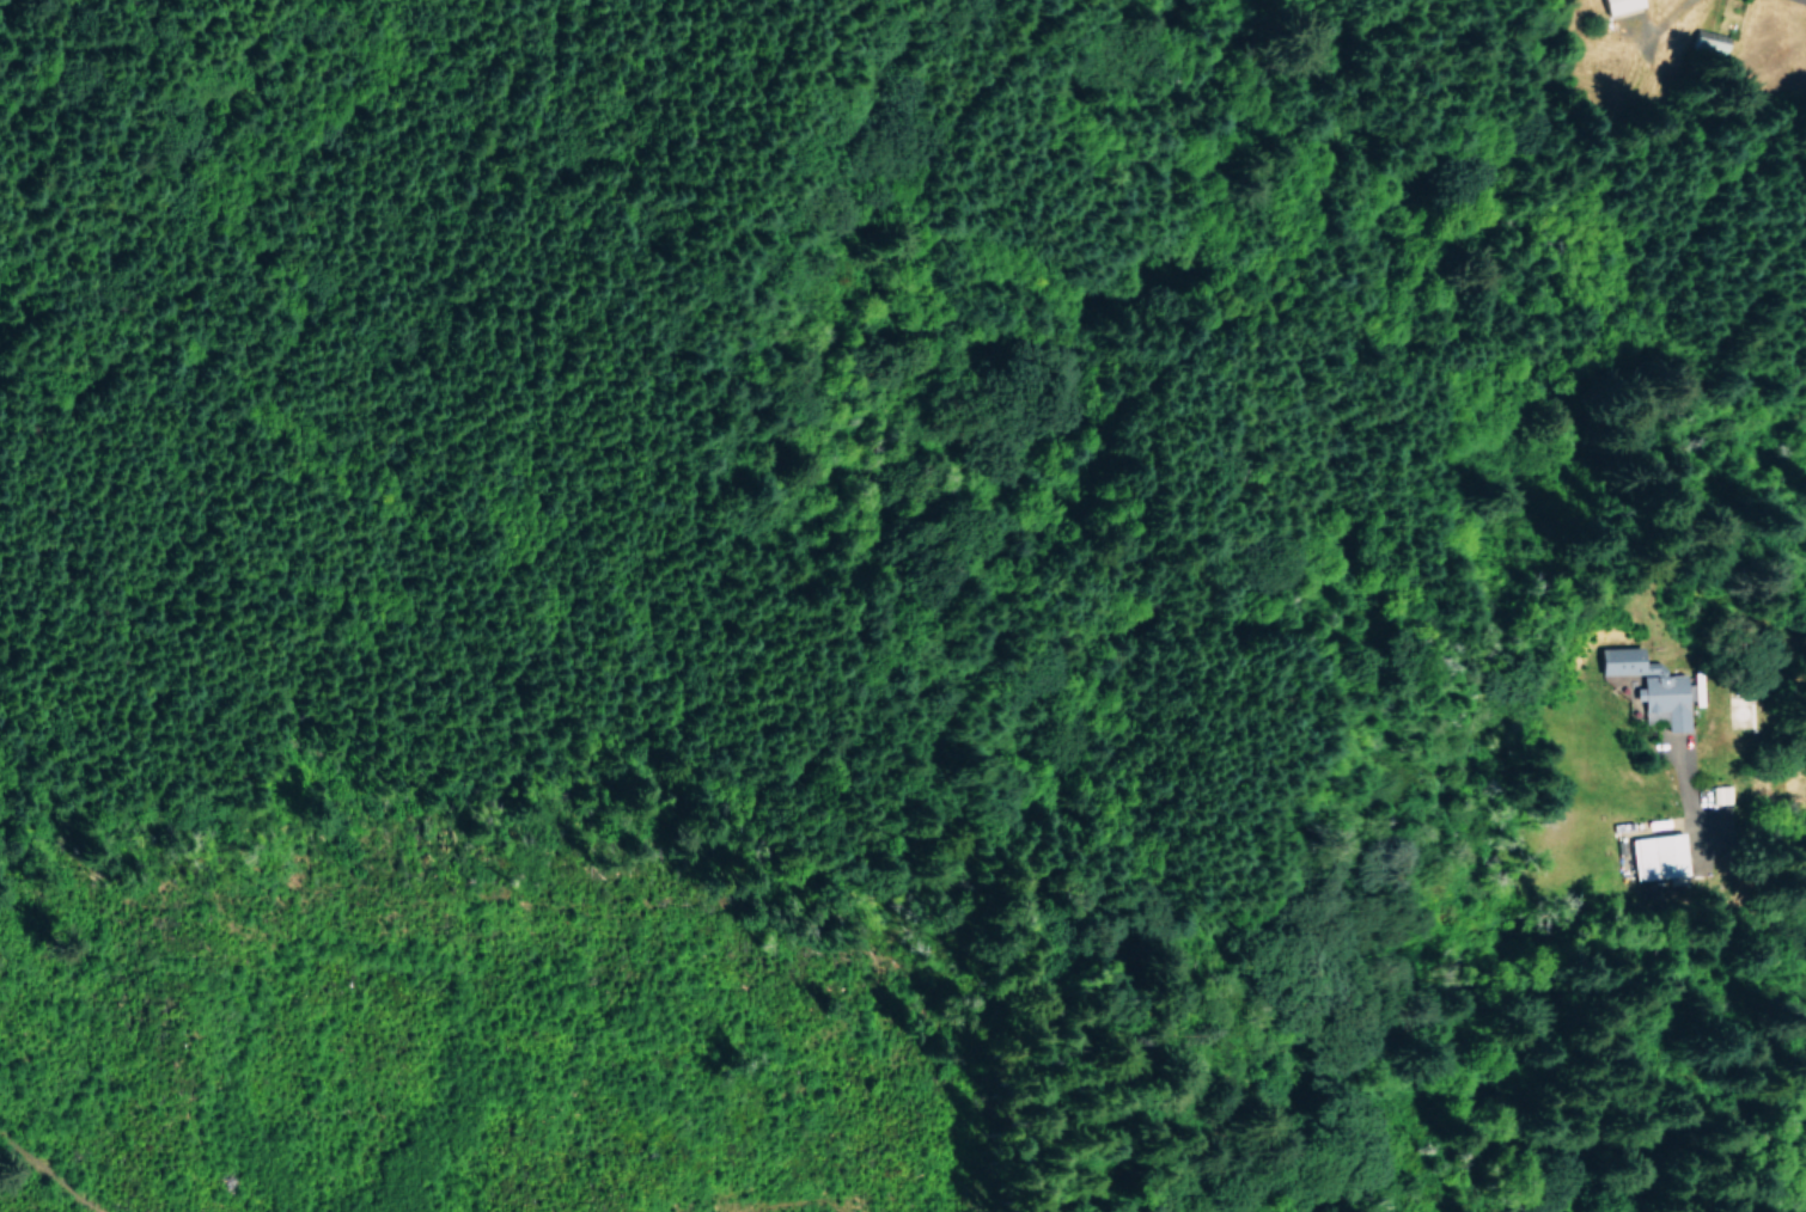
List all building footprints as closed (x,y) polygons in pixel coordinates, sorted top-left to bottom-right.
[(1638,0),(1599,0),(1603,15),(1639,5),(1638,0)] [(1688,46),(1719,56),(1726,36),(1695,26),(1688,46)] [(1683,673),(1661,674),(1661,661),(1639,661),(1638,646),(1595,647),(1596,674),(1639,673),(1639,686),(1631,686),(1632,700),(1640,700),(1641,721),(1662,720),(1662,730),(1684,729),(1683,673)] [(1630,880),(1683,874),(1678,832),(1625,838),(1630,880)]
